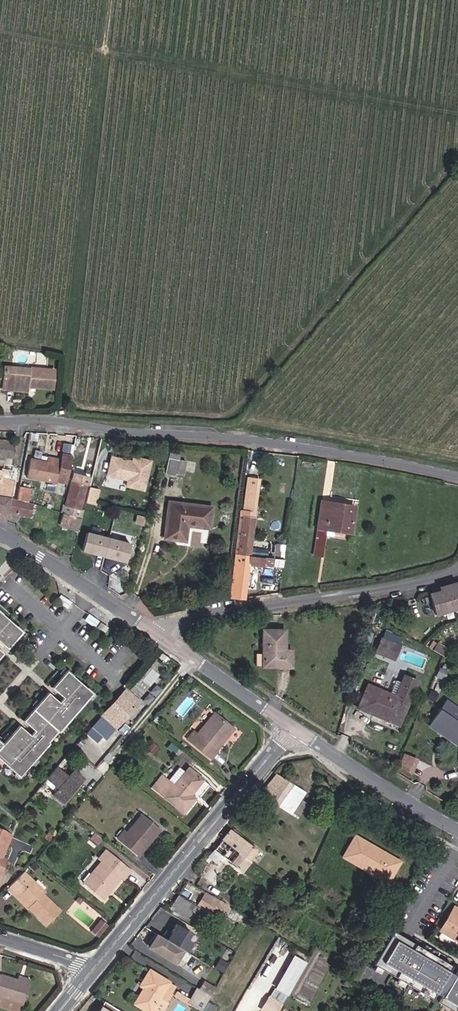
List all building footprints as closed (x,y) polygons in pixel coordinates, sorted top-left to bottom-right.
[(36,395),(37,389),(39,371),(39,369),(6,366),(3,391),(36,395)] [(37,389),(59,391),(61,373),(39,371),(37,389)] [(2,451),(12,453),(13,444),(3,443),(2,451)] [(182,451),(172,448),(166,469),(176,472),(177,469),(184,472),(188,458),(181,456),(182,451)] [(145,485),(152,458),(134,454),(134,456),(113,450),(108,468),(129,474),(127,480),(145,485)] [(50,461),(34,459),(30,480),(58,484),(59,481),(69,484),(76,457),(65,454),(62,460),(51,456),(50,461)] [(195,470),(198,461),(189,458),(186,467),(195,470)] [(92,478),(77,474),(67,506),(85,510),(92,478)] [(244,550),(252,551),(260,480),(251,479),(244,550)] [(6,525),(8,512),(18,514),(17,517),(30,520),(33,507),(10,502),(12,489),(0,487),(0,524),(6,525)] [(102,491),(91,488),(87,503),(98,504),(102,491)] [(358,504),(323,500),(320,527),(354,534),(358,504)] [(190,524),(209,526),(211,506),(172,501),(167,535),(188,538),(190,524)] [(143,520),(146,512),(138,511),(136,518),(143,520)] [(69,530),(74,519),(65,515),(60,525),(69,530)] [(82,523),(74,519),(69,530),(79,534),(82,523)] [(103,557),(108,539),(87,533),(82,551),(103,557)] [(129,545),(108,539),(103,557),(124,563),(129,545)] [(244,556),(240,594),(247,595),(251,560),(265,562),(266,553),(252,551),(244,550),(241,550),(241,555),(244,556)] [(431,592),(438,615),(457,609),(457,581),(441,585),(442,589),(431,592)] [(67,610),(71,603),(61,596),(57,602),(67,610)] [(21,630),(0,612),(0,642),(6,647),(21,630)] [(94,628),(99,622),(90,616),(86,622),(94,628)] [(97,628),(105,633),(108,629),(100,624),(97,628)] [(286,656),(293,656),(294,646),(284,646),(284,629),(269,629),(269,664),(285,664),(286,656)] [(403,645),(384,637),(378,653),(397,661),(403,645)] [(285,664),(293,665),(293,656),(286,656),(285,664)] [(19,775),(48,741),(47,740),(57,729),(58,730),(91,692),(66,670),(51,687),(65,699),(61,704),(47,692),(23,720),(36,732),(32,736),(19,724),(2,743),(0,742),(0,759),(19,775)] [(397,694),(370,683),(360,709),(402,727),(422,680),(407,675),(397,694)] [(115,728),(139,701),(125,689),(101,716),(87,733),(97,741),(102,736),(105,739),(115,728)] [(457,720),(451,716),(456,708),(446,701),(433,720),(450,731),(447,735),(457,743),(457,742),(457,719),(457,720)] [(215,750),(233,729),(214,713),(197,734),(193,731),(188,739),(211,758),(217,751),(215,750)] [(447,735),(450,731),(433,720),(431,723),(447,735)] [(420,759),(407,754),(402,768),(416,773),(420,759)] [(52,793),(61,802),(83,777),(73,769),(67,775),(56,766),(46,777),(58,787),(52,793)] [(190,794),(202,779),(188,768),(174,785),(162,775),(152,787),(183,812),(194,798),(190,794)] [(289,771),(283,779),(291,784),(297,776),(289,771)] [(300,800),(305,793),(291,784),(283,779),(276,774),(260,795),(297,819),(307,804),(300,800)] [(117,838),(138,855),(160,829),(142,814),(127,833),(124,830),(117,838)] [(2,831),(0,830),(0,861),(1,858),(9,836),(2,831)] [(256,851),(229,830),(221,840),(248,860),(256,851)] [(405,861),(357,834),(343,859),(391,886),(405,861)] [(249,861),(248,860),(221,840),(208,857),(216,863),(221,856),(241,872),(249,861)] [(106,851),(99,858),(102,860),(109,853),(106,851)] [(130,870),(109,853),(102,860),(84,881),(103,897),(121,876),(123,878),(130,870)] [(42,894),(44,892),(23,871),(7,888),(27,908),(28,907),(46,924),(60,911),(42,894)] [(199,905),(198,906),(179,894),(167,912),(177,918),(180,914),(192,922),(200,907),(211,914),(214,910),(222,914),(227,904),(207,893),(199,905)] [(454,907),(440,931),(442,932),(439,937),(440,939),(452,947),(455,946),(457,941),(457,909),(454,907)] [(92,930),(98,935),(107,925),(100,919),(92,930)] [(192,943),(186,940),(190,933),(176,925),(171,934),(167,931),(162,938),(183,950),(186,952),(192,943)] [(374,962),(434,997),(450,969),(453,964),(393,929),(374,962)] [(149,948),(175,963),(183,950),(162,938),(157,935),(149,948)] [(305,962),(294,955),(269,998),(280,1004),(305,962)] [(457,1010),(457,968),(455,973),(439,1000),(457,1010)] [(434,997),(439,1000),(455,973),(450,969),(434,997)] [(143,988),(134,1004),(147,1010),(162,1010),(167,1003),(159,998),(169,982),(149,971),(140,986),(143,988)] [(28,983),(17,980),(0,975),(0,996),(23,1002),(28,983)] [(190,1002),(202,1008),(209,996),(197,990),(190,1002)] [(281,1005),(280,1004),(269,998),(262,1010),(263,1010),(277,1010),(281,1005)]
